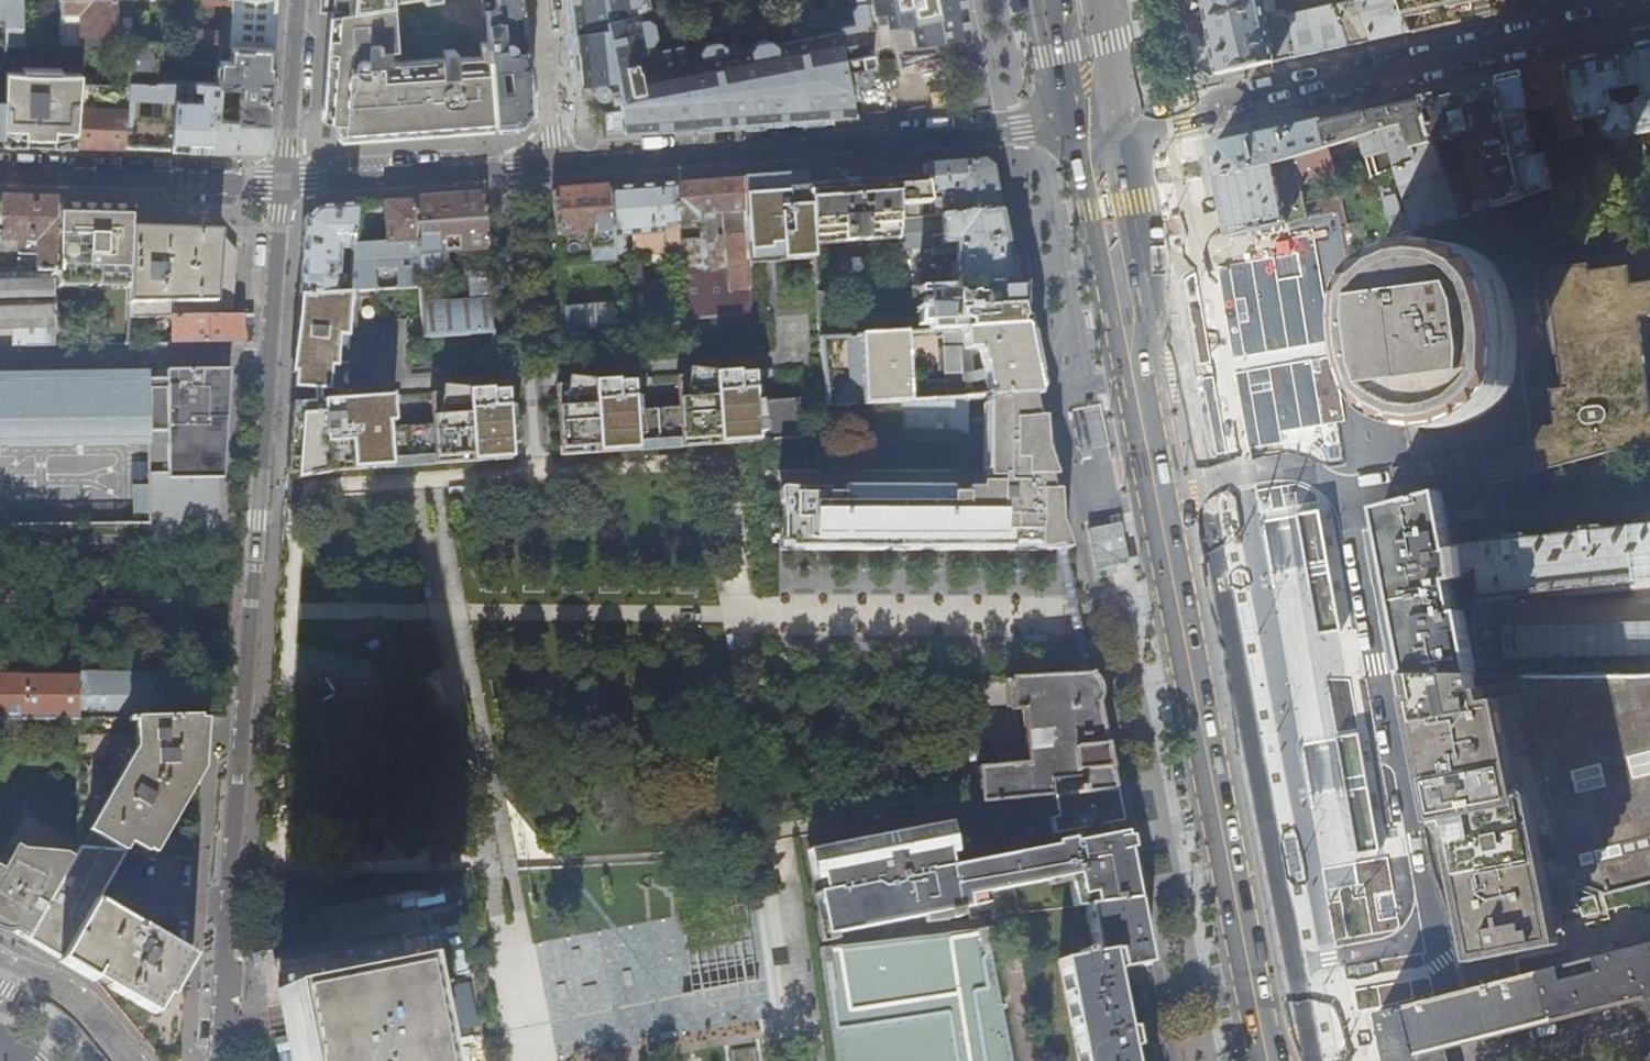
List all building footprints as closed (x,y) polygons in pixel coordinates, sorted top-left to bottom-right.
[(5,43),(24,43),(23,0),(0,0),(0,43),(5,43)] [(118,0),(63,0),(63,11),(64,42),(82,42),(85,42),(119,42),(118,0)] [(277,0),(231,0),(230,16),(228,23),(228,34),(202,33),(202,44),(213,45),(237,46),(274,47),(276,17),(277,0)] [(330,13),(392,3),(414,0),(331,0),(330,13)] [(485,42),(493,127),(504,126),(514,125),(532,104),(528,61),(521,0),(482,0),(485,42)] [(733,44),(688,52),(687,45),(654,51),(646,11),(644,0),(574,0),(579,43),(583,83),(595,81),(592,85),(592,90),(593,92),(597,96),(601,98),(605,97),(608,95),(611,91),(611,87),(613,101),(621,100),(626,127),(636,126),(673,123),(698,121),(698,124),(707,123),(736,121),(741,121),(742,123),(749,122),(733,44)] [(860,27),(901,19),(903,26),(910,25),(913,43),(939,38),(939,36),(952,34),(962,18),(959,0),(855,0),(860,27)] [(1189,33),(1196,69),(1210,77),(1315,54),(1411,32),(1400,0),(1350,0),(1290,15),(1283,10),(1266,14),(1264,0),(1183,0),(1189,33)] [(1411,32),(1442,25),(1511,10),(1509,0),(1400,0),(1411,32)] [(392,3),(330,13),(329,28),(322,120),(341,122),(358,123),(360,137),(378,135),(428,132),(482,128),(493,127),(485,42),(481,42),(482,55),(456,56),(455,48),(444,49),(444,57),(390,61),(390,48),(396,48),(392,3)] [(860,27),(808,36),(824,117),(828,117),(827,112),(851,110),(848,91),(857,89),(854,77),(857,80),(861,81),(867,80),(872,76),(872,72),(872,69),(869,64),(868,63),(874,62),(872,47),(864,48),(860,27)] [(739,43),(733,44),(749,122),(771,121),(824,117),(808,36),(741,49),(739,43)] [(132,42),(119,42),(85,42),(82,71),(76,146),(100,147),(124,147),(129,81),(132,42)] [(158,42),(132,42),(129,81),(156,82),(158,42)] [(271,86),(274,47),(237,46),(213,45),(212,59),(219,59),(219,84),(218,97),(230,97),(230,94),(235,94),(236,87),(240,87),(238,121),(268,121),(268,120),(271,86)] [(1623,52),(1631,88),(1646,84),(1649,97),(1647,97),(1645,99),(1644,101),(1643,103),(1635,105),(1642,133),(1649,132),(1649,46),(1623,52)] [(1597,58),(1570,64),(1583,120),(1608,114),(1604,119),(1604,122),(1602,122),(1603,131),(1607,131),(1607,133),(1618,139),(1620,139),(1622,145),(1630,143),(1629,136),(1642,133),(1635,105),(1629,107),(1628,104),(1626,103),(1623,102),(1620,103),(1617,91),(1631,88),(1623,52),(1597,58)] [(1560,108),(1569,148),(1588,143),(1583,120),(1570,64),(1541,71),(1527,74),(1534,109),(1545,107),(1547,111),(1560,108)] [(17,70),(3,68),(3,76),(2,85),(0,143),(15,144),(23,144),(32,137),(44,138),(52,145),(58,145),(76,146),(82,71),(60,72),(60,67),(21,66),(22,71),(17,70)] [(1512,77),(1500,80),(1527,196),(1562,185),(1561,180),(1555,181),(1548,154),(1538,156),(1527,111),(1534,109),(1527,74),(1512,77)] [(1438,94),(1423,97),(1436,139),(1415,146),(1420,160),(1398,168),(1415,218),(1405,221),(1396,194),(1386,196),(1391,210),(1400,236),(1462,216),(1439,144),(1452,140),(1454,141),(1457,141),(1463,139),(1463,137),(1465,136),(1465,134),(1476,132),(1485,136),(1487,145),(1485,146),(1496,196),(1473,202),(1476,212),(1527,196),(1500,80),(1474,86),(1473,86),(1438,94)] [(171,149),(177,82),(156,82),(129,81),(124,147),(147,148),(171,149)] [(211,137),(217,121),(218,97),(219,84),(177,82),(171,149),(194,150),(211,150),(211,137)] [(1369,109),(1325,119),(1330,145),(1331,144),(1360,135),(1408,120),(1415,146),(1436,139),(1423,97),(1374,108),(1369,109)] [(1330,145),(1325,119),(1282,128),(1277,130),(1223,142),(1214,156),(1215,163),(1218,177),(1273,163),(1330,145)] [(1408,120),(1360,135),(1374,177),(1378,175),(1398,168),(1420,160),(1415,146),(1408,120)] [(238,121),(217,121),(211,137),(211,150),(239,151),(262,152),(270,144),(272,121),(268,121),(238,121)] [(1331,144),(1330,145),(1273,163),(1218,177),(1223,206),(1229,236),(1307,217),(1304,201),(1323,195),(1321,187),(1304,192),(1302,183),(1336,172),(1331,144)] [(984,162),(947,165),(922,167),(923,181),(871,184),(808,187),(814,246),(901,239),(899,220),(898,206),(917,205),(919,219),(1001,212),(996,187),(992,167),(984,162)] [(772,176),(741,178),(743,212),(745,234),(747,264),(770,262),(770,256),(814,253),(814,246),(808,187),(807,174),(772,176)] [(709,180),(675,182),(678,224),(699,223),(699,215),(743,212),(741,178),(709,180)] [(613,231),(615,259),(615,261),(627,261),(625,237),(632,236),(659,235),(660,256),(661,262),(680,261),(678,224),(675,182),(640,185),(609,187),(613,231)] [(557,235),(613,231),(609,187),(582,189),(554,191),(557,235)] [(412,201),(418,265),(445,263),(443,243),(487,241),(483,196),(449,198),(412,201)] [(38,240),(37,269),(57,270),(59,205),(59,200),(30,199),(0,198),(0,239),(38,240)] [(382,203),(355,204),(351,249),(349,278),(348,292),(360,291),(421,288),(418,265),(412,201),(382,203)] [(341,248),(351,249),(355,204),(332,207),(316,208),(305,220),(300,295),(348,292),(349,278),(339,277),(341,248)] [(96,206),(59,205),(57,270),(57,286),(129,288),(132,216),(132,207),(96,206)] [(958,255),(958,263),(945,264),(946,286),(1014,282),(1008,248),(1001,212),(919,219),(899,220),(901,239),(902,249),(934,246),(935,253),(939,253),(939,256),(958,255)] [(133,216),(132,216),(129,288),(128,318),(156,318),(175,318),(232,316),(232,315),(234,295),(236,265),(237,251),(208,219),(194,218),(150,217),(133,216)] [(730,288),(749,288),(747,264),(745,234),(726,236),(730,288)] [(660,256),(659,235),(632,236),(634,258),(660,256)] [(1423,244),(1401,251),(1388,259),(1381,266),(1379,267),(1379,268),(1375,272),(1369,281),(1366,281),(1367,284),(1363,292),(1362,297),(1359,307),(1364,344),(1369,380),(1374,390),(1375,392),(1376,392),(1378,396),(1383,401),(1384,407),(1387,406),(1399,414),(1399,418),(1404,417),(1418,424),(1419,424),(1419,426),(1428,425),(1441,427),(1458,425),(1472,421),(1476,419),(1482,418),(1481,415),(1489,411),(1494,406),(1499,405),(1499,402),(1500,401),(1508,389),(1511,389),(1511,385),(1511,384),(1516,374),(1516,373),(1517,372),(1518,360),(1508,288),(1502,278),(1494,268),(1493,264),(1489,264),(1481,257),(1478,255),(1478,253),(1474,253),(1470,250),(1459,247),(1458,246),(1456,246),(1447,244),(1423,244)] [(0,257),(0,269),(11,269),(11,257),(0,257)] [(493,332),(488,263),(469,265),(471,300),(422,304),(426,337),(493,332)] [(1482,447),(1408,465),(1392,469),(1396,485),(1401,503),(1446,492),(1473,485),(1474,490),(1649,443),(1649,421),(1637,423),(1623,324),(1649,321),(1649,282),(1632,284),(1629,265),(1590,271),(1589,263),(1547,269),(1559,390),(1545,392),(1548,412),(1550,427),(1524,430),(1526,444),(1499,448),(1500,462),(1484,463),(1482,447)] [(27,327),(26,346),(56,346),(57,286),(57,270),(37,269),(11,269),(0,269),(0,328),(27,327)] [(930,327),(931,333),(943,332),(1023,327),(1019,303),(1014,282),(946,286),(920,287),(920,295),(923,295),(925,327),(930,327)] [(293,390),(336,392),(337,369),(347,370),(348,338),(357,338),(360,291),(348,292),(300,295),(293,390)] [(683,297),(686,318),(717,316),(751,314),(750,292),(683,297)] [(564,326),(621,323),(620,309),(620,307),(563,311),(564,326)] [(640,307),(620,309),(621,323),(641,321),(640,307)] [(232,316),(175,318),(175,344),(241,343),(241,329),(241,316),(237,316),(232,316)] [(156,318),(128,318),(127,345),(157,344),(156,318)] [(1030,359),(1023,327),(943,332),(945,350),(939,350),(939,357),(946,357),(948,381),(943,379),(929,380),(930,391),(911,391),(906,335),(862,337),(865,405),(990,397),(1037,394),(1030,359)] [(220,470),(222,444),(226,393),(228,371),(183,372),(120,372),(55,373),(0,374),(0,436),(153,433),(156,399),(183,401),(181,429),(170,428),(167,466),(220,470)] [(563,441),(564,454),(809,434),(806,397),(769,400),(766,371),(742,373),(742,371),(681,375),(682,406),(645,409),(644,380),(620,382),(620,380),(559,384),(560,393),(561,419),(563,441)] [(291,406),(289,449),(287,478),(513,459),(511,442),(509,405),(509,397),(508,389),(489,391),(489,389),(429,394),(432,425),(387,428),(385,398),(291,406)] [(784,549),(1069,551),(1054,483),(1037,394),(990,397),(990,405),(988,405),(988,475),(990,475),(990,481),(1003,481),(1003,492),(968,492),(968,496),(954,496),(954,489),(843,488),(843,494),(829,494),(829,490),(785,490),(784,549)] [(1607,534),(1606,531),(1586,533),(1586,530),(1584,530),(1585,537),(1531,543),(1531,541),(1510,542),(1510,540),(1508,540),(1509,546),(1465,552),(1459,553),(1446,492),(1401,503),(1381,508),(1384,526),(1400,610),(1412,673),(1481,676),(1468,612),(1463,613),(1458,584),(1469,583),(1484,581),(1487,603),(1506,600),(1506,602),(1572,601),(1649,591),(1649,529),(1607,534)] [(1320,510),(1300,514),(1320,633),(1341,630),(1320,510)] [(1412,673),(1422,717),(1427,738),(1444,813),(1476,961),(1478,970),(1482,987),(1649,944),(1649,674),(1641,675),(1481,676),(1412,673)] [(79,719),(135,718),(205,717),(226,716),(227,700),(228,679),(216,678),(216,694),(193,693),(194,699),(160,698),(159,677),(0,677),(0,721),(79,719)] [(1023,709),(1028,761),(979,766),(983,802),(1054,795),(1115,789),(1109,757),(1099,712),(1095,691),(1092,677),(1011,680),(1014,709),(1023,709)] [(201,770),(205,717),(135,718),(135,751),(88,832),(91,834),(83,849),(125,852),(130,844),(145,854),(154,841),(156,842),(192,780),(199,768),(201,770)] [(1358,734),(1337,738),(1357,853),(1378,849),(1358,734)] [(944,823),(815,851),(816,853),(813,853),(820,890),(817,890),(826,934),(947,911),(948,918),(962,915),(960,908),(970,906),(968,895),(1070,875),(1076,906),(1087,905),(1137,899),(1135,889),(1131,868),(1123,831),(1111,833),(1109,823),(1121,821),(1118,806),(1115,789),(1054,795),(1057,815),(1051,816),(1054,832),(1062,831),(1065,842),(954,863),(946,825),(944,826),(944,823)] [(27,940),(80,850),(26,850),(16,845),(2,869),(0,868),(0,925),(27,940)] [(125,852),(83,849),(80,849),(80,850),(27,940),(64,961),(98,981),(137,1003),(152,1012),(166,991),(189,955),(145,930),(97,902),(125,852)] [(1129,1049),(1154,1044),(1150,1023),(1125,1028),(1120,1000),(1114,973),(1119,973),(1120,975),(1131,976),(1131,966),(1149,962),(1144,936),(1137,899),(1087,905),(1097,953),(1089,955),(1089,949),(1081,951),(1082,956),(1061,960),(1081,1060),(1132,1060),(1129,1049)] [(837,1060),(1013,1060),(987,929),(820,949),(837,1060)] [(299,1060),(425,1060),(400,939),(367,945),(374,979),(286,996),(299,1060)] [(1435,999),(1380,1013),(1386,1039),(1390,1060),(1448,1060),(1445,1049),(1636,999),(1649,1054),(1649,944),(1482,987),(1435,999)] [(1157,1022),(1150,1023),(1154,1044),(1161,1043),(1157,1022)]
